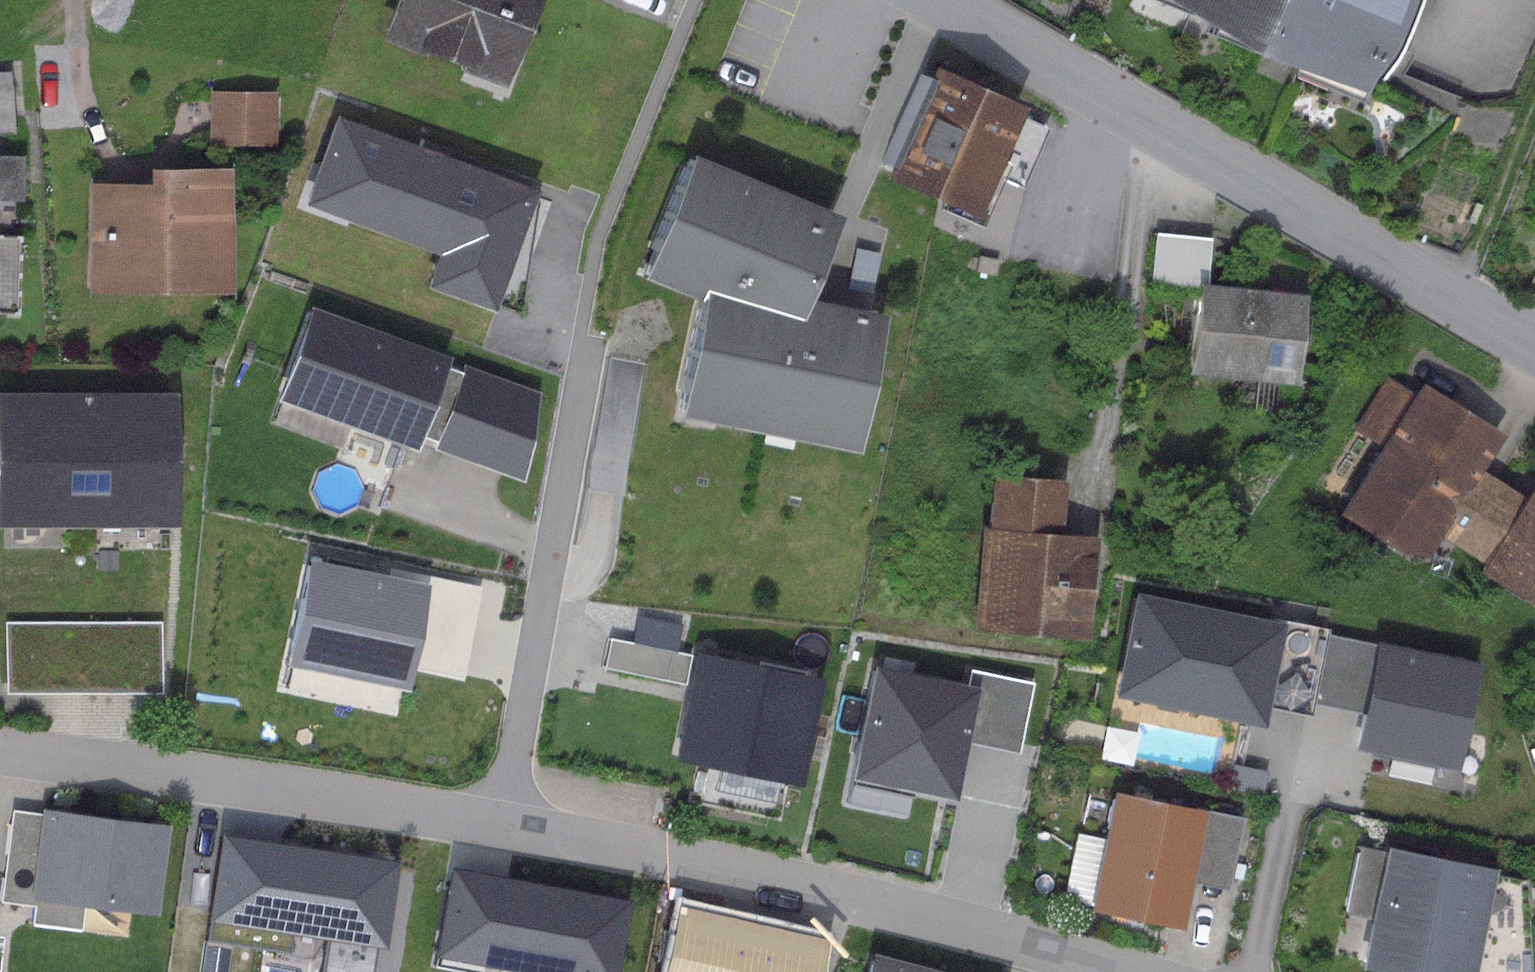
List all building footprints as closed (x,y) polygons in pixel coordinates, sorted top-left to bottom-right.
[(376,36),(501,84),(534,0),(390,0),(376,36)] [(1251,49),(1367,92),(1406,0),(1172,0),(1251,49)] [(1024,104),(934,63),(883,174),(977,216),(996,176),(1023,188),(1050,129),(1019,114),(1024,104)] [(13,77),(0,78),(0,141),(16,140),(13,77)] [(276,92),(210,90),(209,143),(274,145),(276,92)] [(538,186),(332,112),(299,204),(437,253),(425,285),(493,309),(538,186)] [(692,153),(641,276),(699,300),(675,413),(852,449),(882,313),(808,295),(838,213),(692,153)] [(19,199),(20,154),(0,154),(0,198),(19,199)] [(147,181),(86,180),(85,290),(230,293),(232,167),(148,165),(147,181)] [(1210,237),(1155,232),(1150,281),(1194,285),(1194,280),(1206,282),(1210,237)] [(17,315),(19,237),(0,236),(0,315),(17,315)] [(880,253),(854,247),(846,287),(872,292),(880,253)] [(1206,282),(1194,280),(1194,285),(1186,371),(1298,381),(1306,291),(1206,282)] [(450,355),(308,303),(273,399),(413,450),(419,434),(436,441),(433,449),(523,482),(540,391),(464,363),(461,370),(446,365),(450,355)] [(1381,446),(1413,394),(1385,377),(1353,429),(1381,446)] [(1503,432),(1421,382),(1413,394),(1381,446),(1342,511),(1424,561),(1439,535),(1481,467),(1503,432)] [(84,391),(0,391),(0,525),(84,525),(84,391)] [(174,525),(174,391),(84,391),(84,525),(174,525)] [(1483,562),(1524,494),(1481,467),(1439,535),(1483,562)] [(1063,479),(990,473),(986,525),(980,524),(971,629),(1086,638),(1095,533),(1059,530),(1063,479)] [(1534,477),(1524,494),(1483,562),(1478,571),(1534,605),(1534,478),(1534,477)] [(463,596),(315,568),(295,668),(412,691),(417,664),(449,670),(463,596)] [(1270,618),(1131,590),(1110,693),(1265,725),(1269,707),(1310,715),(1312,704),(1327,633),(1328,627),(1270,615),(1270,618)] [(160,622),(6,624),(7,692),(161,690),(160,622)] [(1479,660),(1375,639),(1374,643),(1327,633),(1312,704),(1361,714),(1355,746),(1458,767),(1479,660)] [(689,653),(607,637),(601,668),(683,684),(689,653)] [(822,675),(696,649),(674,757),(799,783),(822,675)] [(967,680),(871,661),(850,770),(954,791),(964,739),(1021,750),(1036,678),(970,665),(967,680)] [(1242,818),(1114,791),(1090,906),(1181,925),(1190,881),(1202,825),(1239,832),(1242,818)] [(41,808),(40,813),(8,809),(0,880),(0,904),(31,908),(29,924),(81,930),(84,904),(156,912),(167,823),(41,808)] [(1239,832),(1202,825),(1190,881),(1228,889),(1239,832)] [(402,861),(224,836),(212,923),(390,948),(402,861)] [(1382,842),(1357,967),(1382,971),(1534,971),(1528,881),(1493,872),(1495,866),(1382,842)] [(455,869),(440,958),(519,971),(622,971),(635,901),(455,869)] [(681,906),(666,971),(824,971),(831,939),(681,906)] [(870,949),(864,971),(955,971),(870,949)]
